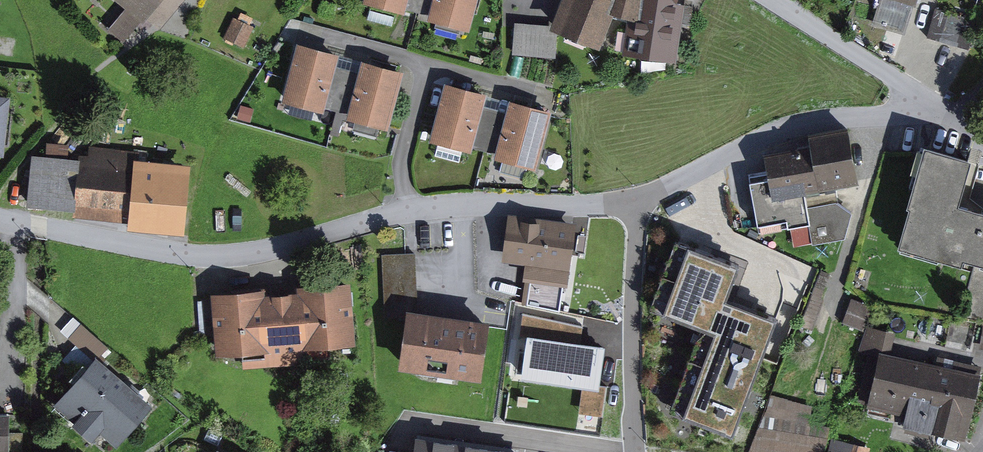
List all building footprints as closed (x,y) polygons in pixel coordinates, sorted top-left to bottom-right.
[(134,27),(159,0),(104,0),(134,27)] [(363,3),(406,14),(408,8),(410,0),(364,0),(363,3)] [(430,14),(434,0),(410,0),(408,8),(430,14)] [(430,14),(428,20),(470,31),(479,0),(434,0),(430,14)] [(680,0),(563,0),(554,26),(605,44),(615,13),(634,18),(629,55),(682,57),(688,4),(680,2),(680,0)] [(937,4),(928,35),(970,47),(979,15),(937,4)] [(563,22),(520,19),(517,48),(561,52),(563,22)] [(324,113),(340,54),(298,43),(282,102),(324,113)] [(389,130),(404,72),(363,61),(347,119),(389,130)] [(472,152),(487,93),(446,83),(431,142),(472,152)] [(1,156),(8,96),(0,96),(0,156),(1,156)] [(537,170),(553,112),(511,100),(495,158),(537,170)] [(858,185),(852,132),(803,137),(804,148),(767,152),(771,182),(751,184),(756,232),(813,225),(809,190),(858,185)] [(933,136),(900,242),(982,267),(982,205),(961,198),(976,150),(933,136)] [(49,141),(48,155),(85,158),(86,144),(49,141)] [(204,166),(94,148),(83,214),(193,232),(204,166)] [(583,227),(512,216),(505,263),(575,275),(583,227)] [(740,266),(693,248),(671,305),(723,325),(687,416),(736,434),(783,315),(728,294),(740,266)] [(386,254),(389,319),(404,319),(405,310),(422,313),(420,252),(386,254)] [(351,282),(212,294),(217,357),(357,345),(351,282)] [(422,313),(405,310),(404,319),(397,370),(480,381),(489,322),(422,313)] [(113,346),(81,320),(62,343),(90,365),(60,403),(72,413),(66,420),(95,443),(103,433),(121,447),(156,404),(101,360),(113,346)] [(862,351),(881,356),(870,406),(908,415),(905,426),(965,440),(979,377),(888,357),(893,335),(867,329),(862,351)] [(608,343),(531,331),(525,373),(602,385),(608,343)] [(772,397),(750,451),(824,451),(828,429),(808,424),(810,408),(772,397)] [(8,408),(0,409),(0,451),(8,451),(8,408)] [(522,451),(420,435),(418,451),(522,451)]
